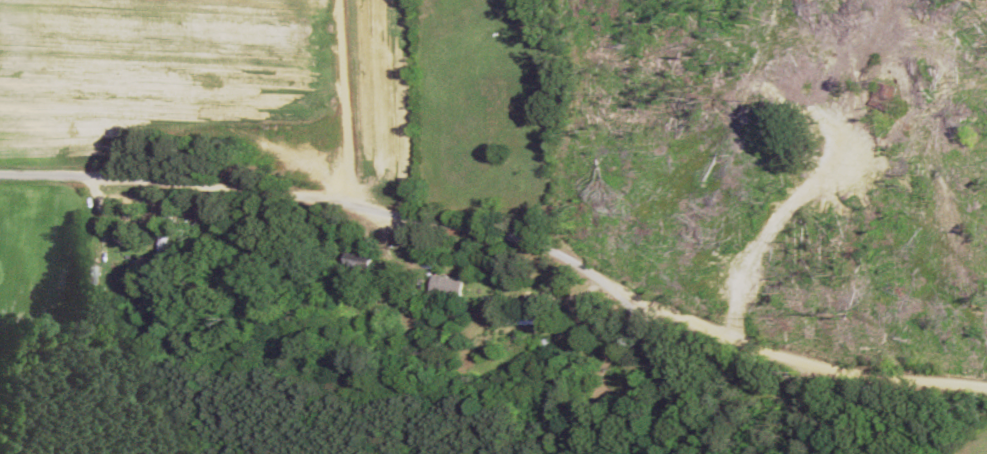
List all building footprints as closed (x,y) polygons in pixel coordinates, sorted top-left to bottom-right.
[(364,272),(377,274),(379,261),(351,257),(347,282),(362,284),(364,272)] [(547,314),(512,314),(512,323),(547,323),(547,314)]
